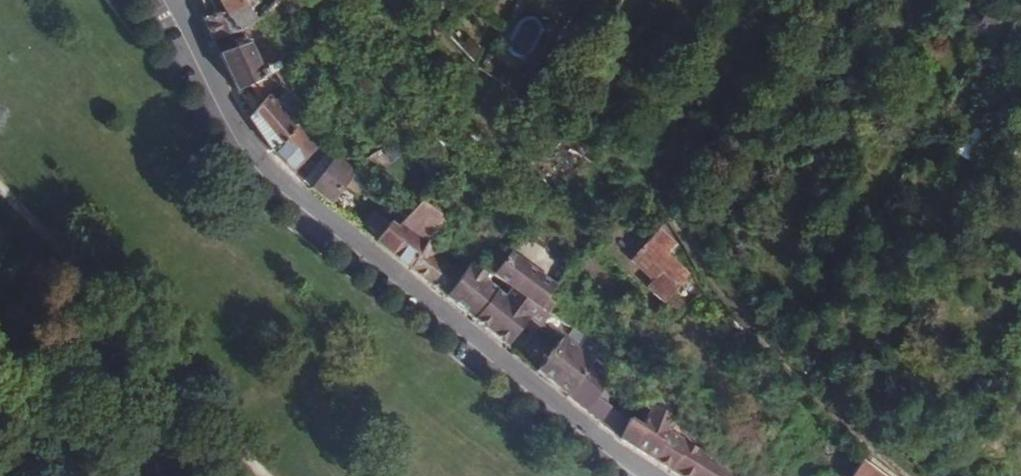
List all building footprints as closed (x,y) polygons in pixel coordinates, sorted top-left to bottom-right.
[(224,20),(233,32),(242,27),(252,17),(243,5),(245,1),(244,0),(219,0),(230,15),(224,20)] [(976,31),(990,40),(1004,18),(990,9),(976,31)] [(218,12),(206,17),(210,28),(217,43),(233,32),(224,20),(218,12)] [(229,70),(238,92),(267,80),(264,75),(276,70),(282,60),(258,30),(252,36),(245,39),(234,44),(236,49),(222,55),(229,70)] [(238,92),(245,107),(278,80),(275,77),(267,80),(238,92)] [(250,118),(273,151),(298,125),(302,122),(284,102),(280,105),(271,97),(250,118)] [(298,125),(273,151),(283,162),(294,174),(321,145),(298,125)] [(317,183),(311,189),(328,203),(343,185),(349,178),(353,172),(349,171),(328,153),(309,176),(317,183)] [(353,172),(349,178),(369,193),(373,188),(353,172)] [(349,178),(343,185),(369,203),(375,197),(369,193),(349,178)] [(358,227),(408,268),(429,237),(442,218),(419,202),(396,229),(383,218),(373,227),(364,220),(358,227)] [(422,280),(443,296),(463,273),(453,265),(449,269),(443,264),(448,256),(429,237),(408,268),(422,280)] [(643,242),(632,254),(658,281),(648,292),(659,303),(681,279),(643,242)] [(463,273),(443,296),(505,347),(531,315),(537,320),(544,312),(538,307),(552,290),(509,254),(493,274),(468,267),(463,273)] [(530,331),(512,352),(526,364),(543,342),(530,331)] [(548,382),(565,396),(590,360),(600,348),(585,336),(574,352),(561,341),(535,371),(548,382)] [(590,360),(565,396),(582,410),(615,437),(625,423),(598,400),(609,374),(590,360)] [(620,440),(679,475),(732,475),(700,454),(699,457),(666,435),(674,423),(653,407),(638,430),(632,420),(620,440)] [(854,471),(860,475),(883,475),(864,459),(854,471)]
